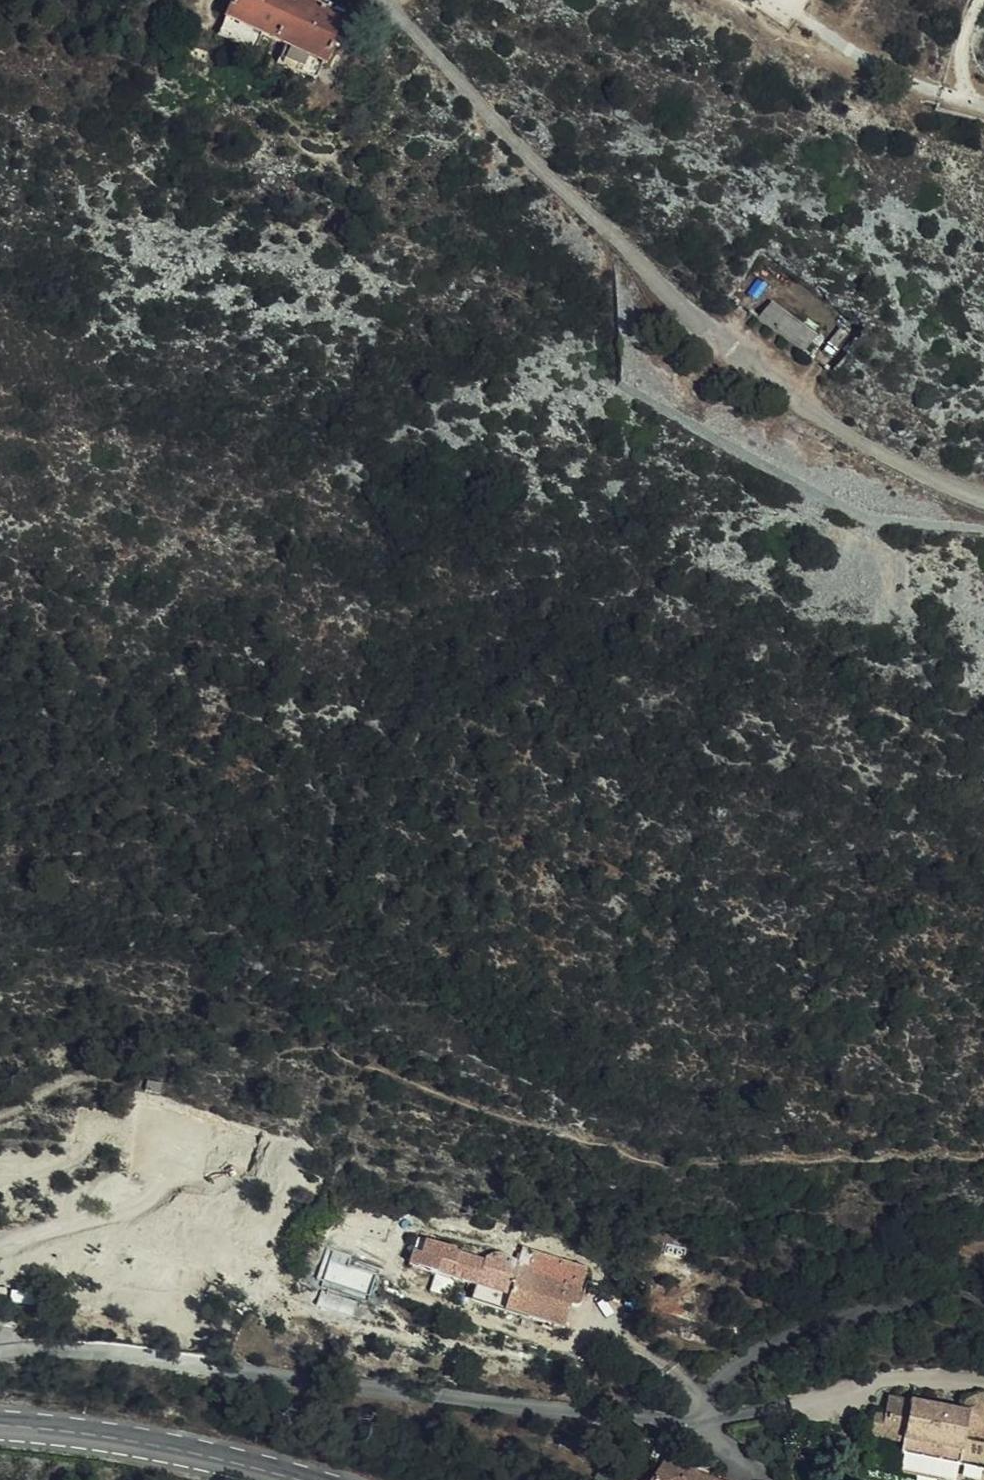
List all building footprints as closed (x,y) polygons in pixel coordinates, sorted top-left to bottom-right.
[(339,32),(343,21),(298,0),(233,0),(217,36),(252,53),(262,34),(284,45),(276,64),(314,83),(339,32)] [(775,297),(760,316),(807,354),(822,335),(775,297)] [(135,1145),(139,1122),(130,1121),(126,1144),(135,1145)] [(533,1358),(542,1335),(549,1333),(553,1324),(528,1313),(530,1308),(492,1291),(475,1294),(415,1270),(417,1266),(399,1259),(388,1287),(447,1311),(443,1323),(533,1358)] [(983,1381),(964,1388),(969,1399),(891,1384),(886,1403),(875,1401),(871,1421),(908,1430),(906,1440),(983,1457),(983,1384),(983,1381)] [(758,1479),(712,1463),(680,1443),(659,1478),(662,1479),(758,1479)]
